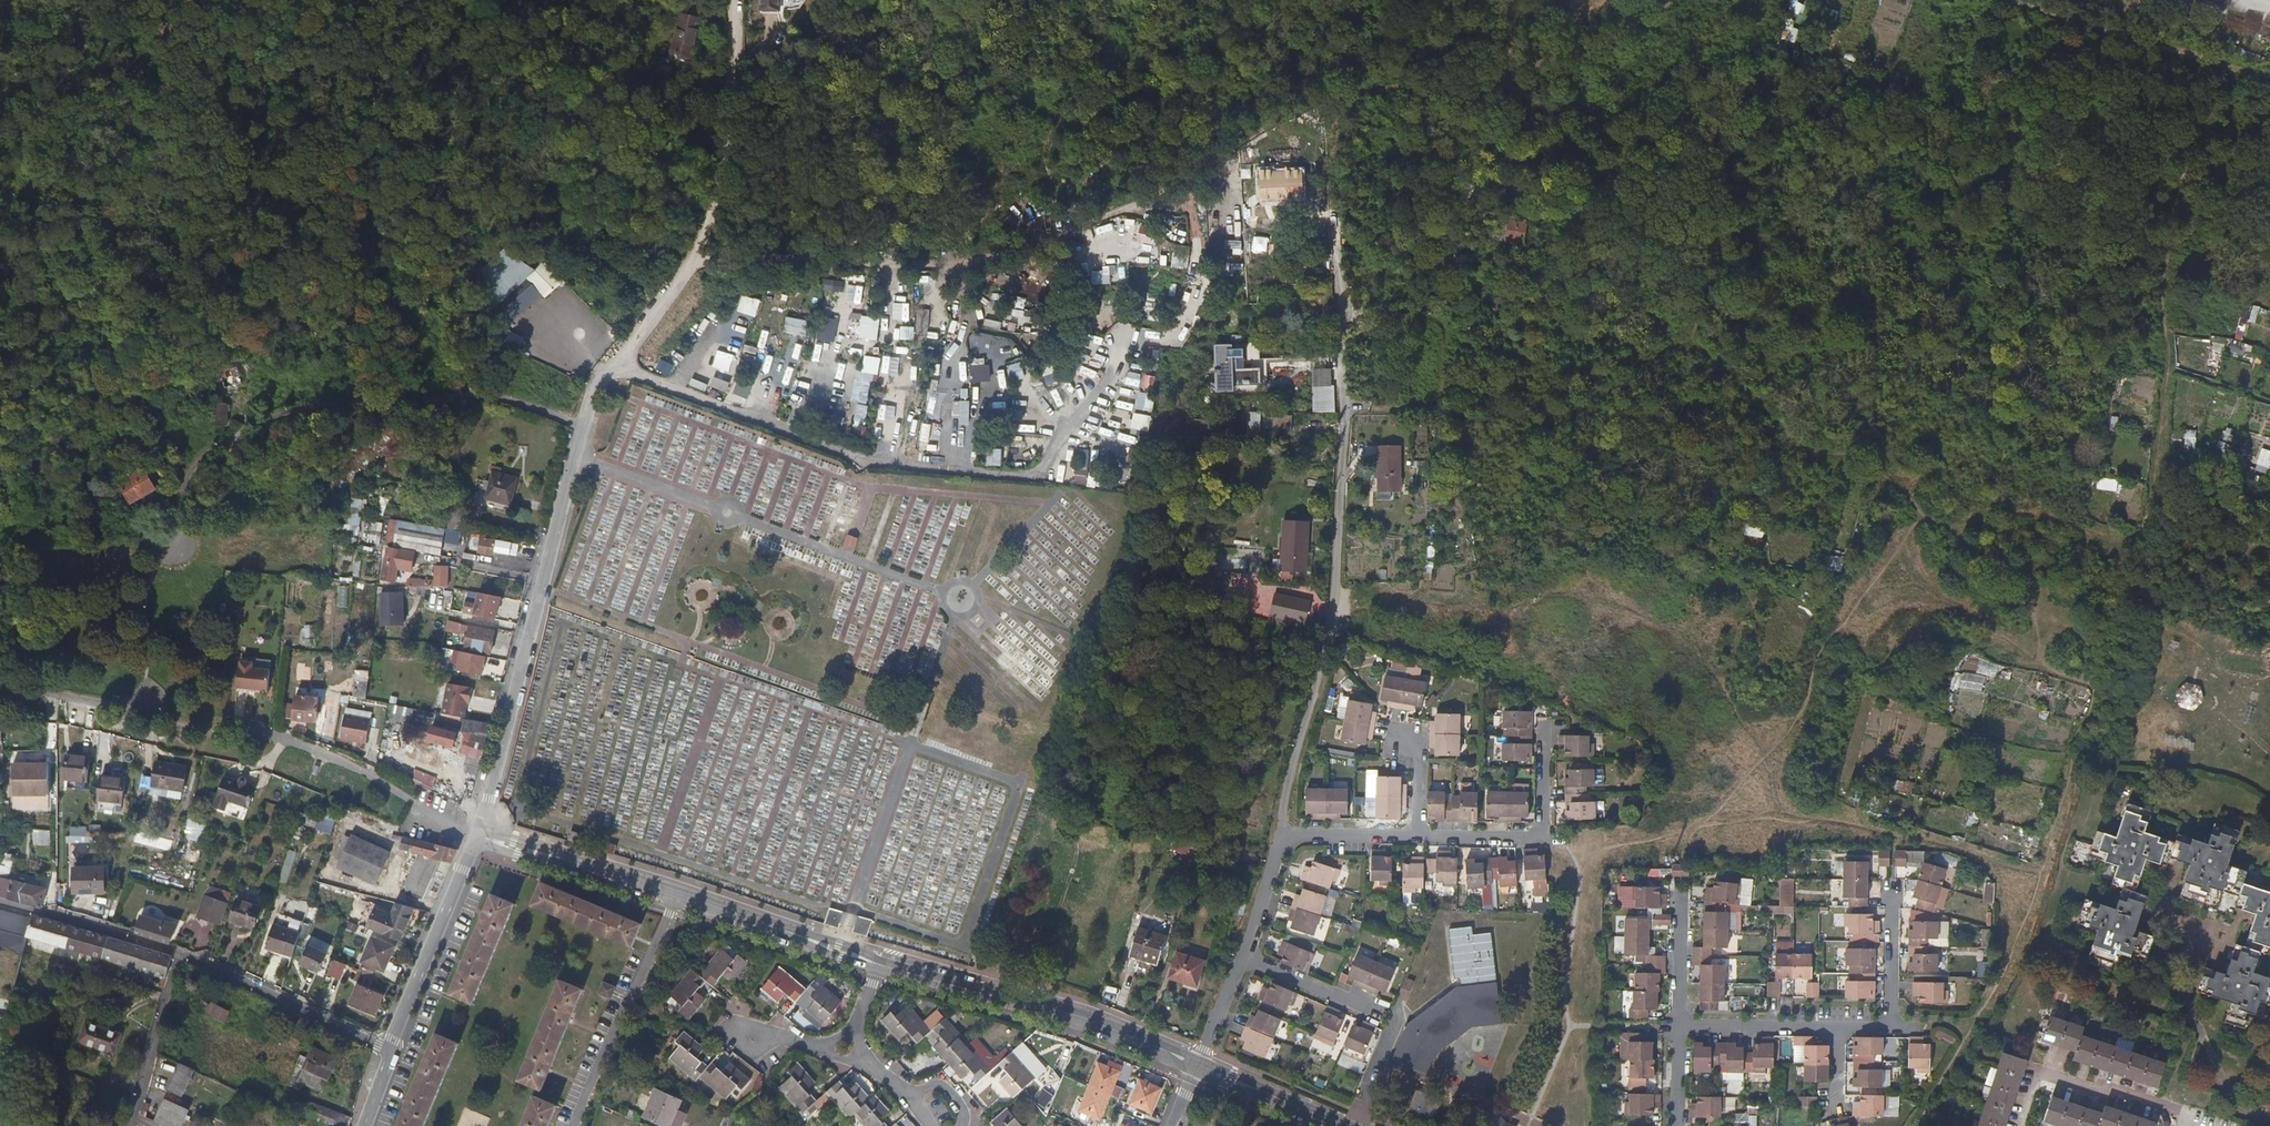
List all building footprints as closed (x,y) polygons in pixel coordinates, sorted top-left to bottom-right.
[(780,11),(780,0),(761,0),(761,10),(780,11)] [(682,13),(672,53),(689,57),(691,47),(693,48),(696,36),(701,18),(682,13)] [(1777,39),(1794,43),(1798,26),(1782,22),(1777,39)] [(672,53),(671,59),(694,65),(700,37),(696,36),(693,48),(691,47),(689,57),(672,53)] [(1258,174),(1258,196),(1270,196),(1270,200),(1288,200),(1288,203),(1299,203),(1299,176),(1272,176),(1272,174),(1258,174)] [(1455,197),(1453,208),(1461,210),(1463,199),(1455,197)] [(1418,211),(1412,210),(1410,223),(1417,224),(1418,211)] [(1518,225),(1516,244),(1522,245),(1526,222),(1502,218),(1502,221),(1518,225)] [(1506,242),(1516,244),(1518,225),(1502,221),(1501,230),(1491,229),(1489,240),(1506,242)] [(1446,238),(1443,247),(1462,253),(1465,245),(1446,238)] [(1504,248),(1506,242),(1489,240),(1487,249),(1500,251),(1500,247),(1504,248)] [(1190,250),(1174,249),(1173,269),(1189,270),(1190,250)] [(495,307),(509,325),(563,280),(544,261),(535,271),(515,259),(479,290),(495,307)] [(1219,302),(1237,301),(1239,301),(1242,286),(1240,269),(1216,271),(1219,302)] [(1011,298),(1011,308),(1024,309),(1025,298),(1011,298)] [(756,316),(757,309),(740,304),(738,311),(756,316)] [(930,340),(929,311),(916,311),(916,340),(930,340)] [(806,337),(808,321),(785,318),(783,334),(806,337)] [(834,333),(845,334),(847,320),(836,319),(834,333)] [(1000,320),(997,330),(1006,333),(1009,323),(1000,320)] [(951,322),(949,334),(959,336),(960,324),(951,322)] [(914,327),(899,326),(898,337),(913,338),(914,327)] [(765,349),(768,332),(762,330),(758,348),(765,349)] [(509,331),(504,342),(519,350),(525,339),(509,331)] [(2244,355),(2245,343),(2227,342),(2226,353),(2244,355)] [(1259,344),(1244,345),(1244,359),(1259,358),(1259,344)] [(816,345),(813,362),(820,363),(822,346),(816,345)] [(1208,386),(1208,399),(1230,398),(1229,389),(1260,388),(1259,371),(1235,372),(1235,360),(1242,359),(1242,352),(1214,353),(1215,386),(1208,386)] [(2209,362),(2218,364),(2221,354),(2211,352),(2209,362)] [(743,354),(740,366),(753,369),(756,357),(743,354)] [(1087,361),(1086,369),(1108,372),(1109,364),(1087,361)] [(1010,381),(1020,378),(1016,364),(1006,367),(1010,381)] [(785,385),(789,368),(782,366),(778,383),(785,385)] [(241,383),(236,368),(219,373),(223,388),(229,386),(230,389),(235,388),(234,385),(241,383)] [(962,371),(963,383),(970,382),(969,370),(962,371)] [(1313,414),(1335,413),(1334,370),(1312,370),(1313,414)] [(2124,370),(2123,377),(2141,380),(2143,372),(2124,370)] [(857,372),(853,399),(859,400),(863,373),(857,372)] [(944,392),(942,408),(966,410),(968,393),(944,392)] [(933,408),(935,394),(928,393),(926,407),(933,408)] [(1136,411),(1152,414),(1155,397),(1139,394),(1136,411)] [(277,397),(263,399),(264,408),(279,406),(277,397)] [(1034,405),(1007,406),(1019,409),(1017,414),(1034,413),(1034,405)] [(229,406),(214,406),(215,441),(223,436),(222,427),(226,426),(226,413),(229,414),(229,406)] [(1019,409),(1007,406),(1007,425),(1017,424),(1017,414),(1019,409)] [(906,428),(910,412),(893,408),(890,425),(906,428)] [(1114,412),(1111,428),(1126,431),(1130,416),(1114,412)] [(1261,437),(1261,414),(1247,413),(1246,436),(1261,437)] [(928,414),(927,421),(944,424),(945,417),(928,414)] [(1134,416),(1132,429),(1143,430),(1145,417),(1134,416)] [(1291,418),(1261,417),(1261,430),(1290,431),(1291,418)] [(1995,432),(1992,444),(2000,446),(2003,434),(1995,432)] [(1757,439),(1756,447),(1766,450),(1768,442),(1757,439)] [(2249,440),(2246,452),(2265,458),(2269,445),(2249,440)] [(1403,488),(1402,463),(1386,461),(1388,445),(1383,445),(1383,454),(1380,454),(1382,490),(1403,488)] [(1386,461),(1402,463),(1401,445),(1388,445),(1386,461)] [(164,449),(157,451),(160,460),(167,458),(164,449)] [(981,467),(1002,468),(1003,451),(982,449),(981,467)] [(1263,450),(1262,461),(1282,462),(1283,451),(1263,450)] [(1074,472),(1073,487),(1091,488),(1092,471),(1090,471),(1091,452),(1081,451),(1080,473),(1074,472)] [(353,459),(345,456),(341,466),(350,468),(353,459)] [(148,478),(143,472),(120,488),(133,505),(159,488),(151,477),(148,478)] [(489,483),(486,501),(512,505),(517,478),(491,474),(489,483)] [(378,497),(375,516),(383,517),(387,499),(378,497)] [(361,528),(362,500),(350,500),(349,528),(361,528)] [(38,524),(37,508),(30,508),(30,524),(38,524)] [(863,545),(871,521),(850,514),(842,539),(863,545)] [(1367,523),(1379,525),(1381,516),(1369,514),(1367,523)] [(390,517),(387,544),(447,556),(449,545),(466,548),(468,531),(456,529),(420,522),(390,517)] [(1283,520),(1280,566),(1304,568),(1308,521),(1283,520)] [(367,522),(364,543),(380,545),(382,523),(367,522)] [(909,554),(905,571),(931,576),(938,542),(948,544),(949,539),(938,537),(940,529),(926,526),(924,537),(918,536),(915,555),(909,554)] [(514,543),(489,538),(488,540),(481,539),(479,550),(485,551),(486,553),(495,554),(496,551),(512,554),(514,543)] [(417,553),(387,547),(381,579),(397,582),(399,571),(413,573),(417,553)] [(433,589),(433,580),(408,579),(408,588),(433,589)] [(400,593),(382,593),(382,594),(380,594),(380,601),(382,601),(383,625),(401,625),(401,624),(404,624),(403,598),(400,598),(400,593)] [(475,616),(497,621),(502,599),(480,594),(475,616)] [(1292,594),(1288,614),(1304,618),(1308,597),(1292,594)] [(844,664),(887,677),(897,645),(881,640),(888,618),(894,596),(884,607),(889,611),(886,611),(879,604),(875,608),(871,621),(866,619),(863,628),(857,635),(855,634),(849,629),(854,612),(859,607),(852,600),(846,619),(847,620),(841,627),(841,629),(832,638),(854,645),(848,652),(844,664)] [(240,604),(221,604),(221,619),(239,619),(240,604)] [(460,630),(462,622),(451,621),(450,628),(460,630)] [(317,640),(316,626),(306,627),(307,640),(317,640)] [(495,631),(469,627),(465,649),(490,654),(495,631)] [(459,671),(481,676),(485,657),(463,652),(459,671)] [(268,691),(269,671),(254,670),(254,661),(239,660),(237,689),(268,691)] [(1421,665),(1409,663),(1407,679),(1401,708),(1410,710),(1411,703),(1415,704),(1422,705),(1426,683),(1418,681),(1421,665)] [(906,679),(908,669),(897,667),(896,678),(906,679)] [(1960,674),(1959,691),(2005,695),(2005,686),(1982,684),(1982,676),(1960,674)] [(1401,708),(1407,679),(1388,676),(1384,699),(1391,700),(1391,699),(1396,700),(1395,707),(1401,708)] [(463,718),(466,719),(472,689),(449,685),(443,714),(463,718)] [(320,698),(296,695),(294,708),(285,707),(284,719),(318,723),(320,698)] [(1348,701),(1345,722),(1375,726),(1376,718),(1369,717),(1370,712),(1371,705),(1348,701)] [(408,720),(409,712),(390,707),(387,721),(406,726),(408,720)] [(1508,726),(1508,736),(1512,736),(1528,736),(1528,721),(1532,721),(1532,711),(1518,711),(1504,710),(1504,726),(1508,726)] [(423,715),(413,712),(411,721),(421,723),(423,715)] [(371,719),(346,714),(341,739),(366,744),(371,719)] [(453,716),(443,714),(441,723),(451,725),(453,716)] [(1437,728),(1430,727),(1430,734),(1460,735),(1460,716),(1437,715),(1437,723),(1437,728)] [(461,727),(463,718),(453,716),(451,725),(461,727)] [(466,771),(478,774),(491,724),(466,719),(463,718),(461,727),(460,731),(468,733),(465,745),(472,747),(470,756),(466,771)] [(1375,726),(1345,722),(1341,740),(1365,743),(1366,736),(1366,731),(1374,732),(1375,726)] [(455,748),(456,743),(458,733),(431,725),(429,733),(432,734),(430,741),(455,748)] [(456,743),(465,745),(468,733),(460,731),(459,731),(458,733),(456,743)] [(1459,754),(1460,735),(1430,734),(1430,743),(1437,743),(1436,748),(1436,754),(1459,754)] [(1589,736),(1559,734),(1559,743),(1565,743),(1565,757),(1593,757),(1593,743),(1589,743),(1589,736)] [(1528,736),(1512,736),(1512,742),(1504,742),(1504,759),(1528,760),(1527,751),(1532,751),(1532,736),(1528,736)] [(462,754),(470,756),(472,747),(465,745),(462,754)] [(90,758),(69,755),(65,777),(88,780),(90,758)] [(187,767),(156,761),(153,775),(142,773),(138,789),(181,798),(187,767)] [(39,769),(39,764),(14,763),(14,796),(40,796),(49,796),(49,769),(39,769)] [(409,782),(431,791),(436,778),(415,769),(409,782)] [(1565,779),(1566,795),(1571,795),(1586,794),(1586,788),(1594,788),(1593,770),(1570,771),(1570,779),(1565,779)] [(126,780),(103,778),(100,800),(123,803),(126,780)] [(1376,778),(1376,797),(1405,797),(1405,789),(1400,789),(1400,784),(1400,778),(1376,778)] [(244,820),(254,789),(246,786),(247,782),(247,781),(245,779),(242,779),(240,780),(238,784),(226,780),(217,808),(225,811),(224,814),(244,820)] [(1898,781),(1895,789),(1912,794),(1914,784),(1906,781),(1905,783),(1898,781)] [(1329,818),(1329,788),(1310,788),(1310,811),(1318,811),(1323,811),(1322,818),(1329,818)] [(1350,788),(1329,788),(1329,818),(1337,818),(1338,811),(1343,811),(1349,812),(1350,788)] [(1445,800),(1445,792),(1427,791),(1427,815),(1435,815),(1435,820),(1452,820),(1453,816),(1453,800),(1445,800)] [(1453,796),(1453,792),(1445,792),(1445,800),(1453,800),(1453,796)] [(1477,820),(1478,793),(1461,792),(1461,796),(1453,796),(1453,800),(1453,816),(1468,816),(1468,820),(1477,820)] [(1508,821),(1508,792),(1489,792),(1489,815),(1495,815),(1501,815),(1501,821),(1508,821)] [(1528,792),(1508,792),(1508,821),(1516,821),(1517,815),(1521,815),(1528,816),(1528,792)] [(1590,802),(1590,794),(1586,794),(1571,795),(1571,810),(1566,810),(1566,820),(1595,819),(1594,802),(1590,802)] [(1405,797),(1376,797),(1376,816),(1399,816),(1399,809),(1399,806),(1405,806),(1405,797)] [(2124,802),(2113,837),(2093,830),(2085,856),(2114,866),(2108,883),(2119,887),(2112,908),(2082,898),(2074,923),(2094,930),(2083,962),(2107,970),(2113,952),(2142,962),(2150,936),(2132,930),(2143,897),(2132,893),(2142,861),(2163,868),(2166,859),(2179,864),(2187,867),(2177,899),(2200,907),(2207,889),(2236,898),(2232,909),(2253,916),(2245,942),(2243,948),(2235,945),(2225,975),(2204,968),(2197,992),(2231,1003),(2225,1023),(2250,1031),(2259,1002),(2269,1006),(2269,979),(2253,973),(2259,953),(2268,956),(2269,950),(2269,894),(2241,884),(2244,872),(2224,866),(2235,832),(2211,824),(2204,845),(2174,835),(2171,843),(2141,832),(2148,810),(2124,802)] [(50,847),(51,830),(33,829),(32,846),(50,847)] [(570,830),(567,840),(582,844),(585,835),(570,830)] [(391,838),(392,834),(384,832),(383,839),(390,841),(391,838)] [(453,863),(459,850),(446,845),(417,834),(415,840),(414,840),(411,851),(429,857),(413,895),(425,900),(442,860),(453,863)] [(390,854),(352,837),(338,867),(377,885),(390,854)] [(592,838),(589,847),(609,853),(612,844),(592,838)] [(1549,884),(1549,883),(1547,856),(1539,857),(1534,858),(1533,850),(1525,850),(1528,881),(1537,880),(1538,884),(1549,884)] [(1892,850),(1880,850),(1880,865),(1890,865),(1892,865),(1892,850)] [(1909,850),(1897,850),(1898,865),(1899,865),(1909,865),(1909,850)] [(1380,885),(1392,885),(1392,858),(1384,858),(1379,858),(1379,851),(1371,851),(1370,881),(1380,881),(1380,885)] [(1445,887),(1458,887),(1458,860),(1449,859),(1445,859),(1445,852),(1437,852),(1437,882),(1445,883),(1445,887)] [(1417,889),(1424,889),(1424,859),(1416,859),(1416,866),(1411,866),(1403,866),(1403,892),(1417,892),(1417,889)] [(1501,887),(1520,886),(1518,863),(1508,863),(1507,859),(1491,860),(1492,864),(1493,879),(1500,879),(1501,887)] [(1494,883),(1493,879),(1492,864),(1477,865),(1477,861),(1467,861),(1469,889),(1486,888),(1486,884),(1494,883)] [(1844,862),(1844,879),(1867,879),(1867,863),(1844,862)] [(1925,868),(1922,878),(1944,885),(1949,868),(1927,862),(1927,863),(1925,868)] [(1304,874),(1302,881),(1331,889),(1334,882),(1338,884),(1341,871),(1315,863),(1312,872),(1311,876),(1304,874)] [(1673,864),(1673,868),(1673,876),(1681,876),(1681,864),(1678,864),(1673,864)] [(1691,864),(1681,864),(1681,876),(1691,876),(1691,869),(1691,864)] [(105,870),(74,870),(74,895),(105,895),(105,870)] [(27,899),(40,903),(40,902),(45,883),(0,871),(0,891),(27,899)] [(1779,904),(1769,903),(1769,913),(1793,914),(1794,877),(1780,876),(1779,904)] [(1919,905),(1936,910),(1944,885),(1922,878),(1917,895),(1921,897),(1919,905)] [(1867,879),(1844,879),(1844,898),(1849,898),(1849,907),(1867,907),(1867,879)] [(1707,895),(1707,901),(1726,903),(1737,904),(1737,896),(1742,895),(1743,883),(1715,881),(1715,890),(1715,895),(1707,895)] [(542,882),(532,906),(583,928),(593,904),(542,882)] [(1636,901),(1636,909),(1667,909),(1667,902),(1660,902),(1660,896),(1660,888),(1632,888),(1631,900),(1636,901)] [(1296,901),(1294,908),(1323,917),(1328,899),(1305,892),(1303,898),(1304,899),(1303,904),(1296,901)] [(516,905),(492,895),(471,946),(494,956),(516,905)] [(198,925),(219,931),(228,905),(207,896),(198,925)] [(1726,903),(1707,901),(1706,929),(1729,929),(1730,912),(1725,912),(1726,903)] [(239,902),(231,923),(253,931),(260,910),(239,902)] [(360,926),(401,943),(415,909),(398,904),(394,911),(371,904),(360,926)] [(593,904),(583,928),(634,949),(644,925),(593,904)] [(1323,917),(1294,908),(1291,916),(1298,918),(1296,924),(1296,923),(1294,929),(1317,936),(1323,917)] [(830,909),(825,925),(840,929),(845,913),(830,909)] [(102,958),(104,959),(110,939),(37,917),(36,921),(0,911),(0,949),(2,949),(3,951),(12,953),(14,953),(25,956),(30,936),(102,958)] [(858,915),(853,932),(868,936),(873,919),(858,915)] [(1878,935),(1878,927),(1872,927),(1872,922),(1872,915),(1844,915),(1844,925),(1848,925),(1848,935),(1878,935)] [(1654,926),(1671,926),(1674,926),(1673,916),(1671,916),(1654,916),(1654,926)] [(137,934),(169,945),(173,933),(171,931),(172,926),(164,923),(163,927),(142,920),(137,934)] [(1627,920),(1627,938),(1649,938),(1649,920),(1627,920)] [(1910,929),(1910,944),(1915,944),(1930,944),(1930,937),(1938,937),(1938,920),(1915,920),(1915,929),(1910,929)] [(348,923),(346,931),(357,933),(358,925),(348,923)] [(1138,925),(1129,953),(1157,963),(1167,935),(1138,925)] [(276,952),(292,957),(300,934),(274,926),(266,948),(276,952)] [(1501,1024),(1499,1005),(1496,976),(1493,933),(1474,935),(1474,927),(1451,929),(1455,978),(1460,978),(1461,988),(1457,988),(1408,1024),(1407,1023),(1405,1027),(1406,1028),(1392,1062),(1431,1078),(1443,1049),(1471,1028),(1501,1024)] [(1705,947),(1696,947),(1696,956),(1714,956),(1714,948),(1729,948),(1729,929),(1706,929),(1705,947)] [(384,972),(386,968),(394,948),(372,938),(364,958),(361,963),(384,972)] [(1626,955),(1649,955),(1649,938),(1627,938),(1626,955)] [(104,959),(167,979),(173,958),(110,939),(104,959)] [(1283,963),(1308,974),(1313,962),(1309,960),(1312,952),(1284,940),(1281,948),(1288,951),(1286,956),(1283,963)] [(1934,952),(1934,944),(1930,944),(1915,944),(1915,958),(1910,958),(1910,969),(1938,969),(1938,952),(1934,952)] [(494,956),(471,946),(449,995),(473,1005),(494,956)] [(326,956),(308,948),(301,964),(319,973),(326,956)] [(1851,964),(1851,972),(1855,972),(1871,972),(1871,957),(1875,957),(1875,948),(1847,948),(1847,964),(1851,964)] [(719,950),(696,978),(702,982),(711,989),(720,978),(728,985),(746,965),(736,957),(732,961),(719,950)] [(275,956),(291,961),(292,957),(276,952),(275,956)] [(1196,986),(1200,976),(1205,963),(1178,954),(1170,977),(1184,982),(1196,986)] [(1360,987),(1366,990),(1378,963),(1360,955),(1351,976),(1357,979),(1363,981),(1360,987)] [(1649,955),(1649,965),(1667,965),(1667,955),(1649,955)] [(1797,977),(1797,955),(1778,955),(1778,977),(1779,977),(1786,977),(1797,977)] [(1814,955),(1797,955),(1797,977),(1806,977),(1813,977),(1814,977),(1814,955)] [(1714,956),(1696,956),(1696,966),(1704,966),(1704,983),(1726,983),(1726,966),(1714,966),(1714,956)] [(338,979),(343,965),(333,961),(327,975),(337,978),(338,979)] [(1378,963),(1366,990),(1374,993),(1377,987),(1381,989),(1386,991),(1395,970),(1378,963)] [(1638,992),(1660,992),(1662,992),(1662,982),(1664,981),(1664,976),(1662,976),(1662,974),(1667,974),(1667,965),(1649,965),(1649,973),(1639,974),(1638,992)] [(783,994),(792,1003),(801,992),(802,991),(777,970),(759,989),(760,990),(756,995),(764,1002),(768,997),(776,1003),(783,994)] [(696,978),(689,972),(667,998),(679,1009),(675,1013),(685,1022),(704,999),(698,994),(695,997),(692,994),(695,991),(702,982),(696,978)] [(1875,988),(1875,973),(1871,972),(1855,972),(1855,979),(1847,979),(1847,997),(1871,997),(1871,988),(1875,988)] [(1407,978),(1398,997),(1408,1002),(1416,983),(1407,978)] [(1922,988),(1922,993),(1922,1001),(1949,1001),(1949,989),(1946,988),(1945,980),(1915,980),(1915,988),(1922,988)] [(1782,981),(1772,981),(1772,983),(1772,997),(1782,997),(1782,981)] [(560,982),(540,1031),(563,1041),(584,991),(560,982)] [(836,1004),(810,982),(802,991),(801,992),(811,1002),(804,1010),(820,1024),(836,1004)] [(1198,987),(1196,986),(1184,982),(1182,987),(1196,992),(1198,987)] [(1809,982),(1809,997),(1822,997),(1822,982),(1809,982)] [(1726,983),(1704,983),(1704,1010),(1721,1010),(1721,1002),(1727,1002),(1726,983)] [(604,984),(601,994),(612,999),(616,989),(604,984)] [(1300,995),(1275,984),(1271,993),(1269,997),(1263,995),(1260,1002),(1287,1014),(1291,1005),(1295,1007),(1300,995)] [(380,996),(357,987),(349,1005),(373,1015),(380,996)] [(1632,1010),(1632,1019),(1651,1019),(1651,1011),(1660,1011),(1660,992),(1638,992),(1637,992),(1637,1010),(1632,1010)] [(174,999),(171,1010),(177,1012),(181,1001),(174,999)] [(1507,1004),(1499,1005),(1501,1024),(1509,1023),(1507,1004)] [(906,1032),(916,1043),(923,1037),(929,1032),(906,1006),(894,1017),(890,1012),(880,1020),(897,1040),(906,1032)] [(1316,1035),(1311,1047),(1332,1056),(1346,1022),(1338,1019),(1333,1017),(1336,1010),(1328,1007),(1316,1035)] [(228,1020),(210,1012),(206,1022),(224,1029),(228,1020)] [(1249,1029),(1276,1040),(1284,1021),(1263,1012),(1260,1020),(1258,1024),(1252,1022),(1249,1029)] [(121,1031),(87,1018),(80,1037),(115,1049),(121,1031)] [(2060,1046),(2066,1024),(2050,1018),(2043,1040),(2060,1046)] [(946,1063),(967,1045),(943,1019),(932,1029),(941,1038),(932,1046),(946,1063)] [(1365,1022),(1362,1029),(1368,1031),(1371,1024),(1365,1022)] [(1354,1026),(1343,1053),(1362,1062),(1377,1027),(1371,1024),(1368,1031),(1362,1029),(1354,1026)] [(2083,1029),(2066,1024),(2060,1046),(2075,1051),(2080,1037),(2083,1029)] [(185,1031),(179,1027),(175,1034),(181,1038),(185,1031)] [(1362,1062),(1369,1065),(1384,1030),(1377,1027),(1362,1062)] [(923,1037),(932,1046),(941,1038),(932,1029),(929,1032),(923,1037)] [(1269,1058),(1276,1040),(1249,1029),(1246,1035),(1252,1038),(1249,1043),(1247,1049),(1257,1053),(1269,1058)] [(540,1031),(519,1081),(543,1091),(563,1041),(540,1031)] [(460,1044),(436,1034),(415,1085),(439,1095),(460,1044)] [(669,1060),(695,1083),(699,1078),(706,1069),(695,1060),(703,1051),(682,1034),(674,1043),(679,1048),(669,1060)] [(1631,1034),(1631,1061),(1633,1061),(1655,1062),(1655,1043),(1650,1043),(1650,1034),(1631,1034)] [(1937,1035),(1933,1042),(1940,1045),(1941,1042),(1953,1049),(1955,1044),(1940,1035),(1939,1037),(1937,1035)] [(1766,1069),(1775,1070),(1775,1064),(1776,1037),(1768,1037),(1768,1046),(1763,1046),(1754,1045),(1754,1073),(1766,1073),(1766,1069)] [(1812,1045),(1812,1037),(1793,1037),(1793,1046),(1806,1046),(1806,1064),(1828,1064),(1828,1046),(1812,1045)] [(2098,1042),(2080,1037),(2075,1051),(2074,1059),(2090,1065),(2098,1042)] [(1881,1056),(1882,1038),(1858,1038),(1858,1047),(1853,1047),(1853,1063),(1858,1063),(1873,1063),(1874,1056),(1881,1056)] [(1908,1063),(1908,1069),(1917,1070),(1917,1073),(1929,1073),(1930,1045),(1923,1045),(1918,1045),(1917,1039),(1917,1038),(1908,1038),(1908,1063)] [(2114,1048),(2098,1042),(2090,1065),(2107,1070),(2114,1048)] [(990,1070),(967,1045),(946,1063),(958,1078),(968,1069),(977,1080),(990,1070)] [(1713,1068),(1720,1068),(1720,1064),(1720,1049),(1705,1049),(1705,1045),(1695,1045),(1695,1072),(1713,1072),(1713,1068)] [(1728,1072),(1745,1072),(1745,1050),(1736,1050),(1736,1045),(1720,1045),(1720,1049),(1720,1064),(1727,1064),(1728,1072)] [(2131,1053),(2114,1048),(2107,1070),(2124,1076),(2131,1053)] [(310,1073),(327,1081),(337,1060),(314,1049),(304,1070),(310,1073)] [(133,1060),(143,1064),(146,1053),(136,1050),(133,1060)] [(1034,1082),(1009,1053),(997,1062),(1007,1074),(998,1082),(1013,1099),(1022,1091),(1034,1082)] [(1998,1070),(2020,1077),(2026,1061),(2004,1053),(1998,1070)] [(2148,1059),(2131,1053),(2124,1076),(2141,1081),(2148,1059)] [(2165,1064),(2148,1059),(2141,1081),(2157,1087),(2165,1064)] [(1656,1073),(1656,1062),(1655,1062),(1633,1061),(1632,1087),(1649,1087),(1649,1079),(1655,1079),(1656,1078),(1658,1078),(1658,1073),(1656,1073)] [(916,1076),(926,1071),(921,1063),(911,1069),(916,1076)] [(1088,1086),(1109,1095),(1118,1071),(1098,1063),(1088,1086)] [(1877,1071),(1876,1063),(1873,1063),(1858,1063),(1858,1078),(1853,1078),(1852,1087),(1880,1087),(1881,1071),(1877,1071)] [(1806,1082),(1817,1082),(1829,1083),(1828,1064),(1806,1064),(1806,1082)] [(721,1074),(710,1065),(706,1069),(699,1078),(724,1100),(735,1087),(739,1091),(747,1082),(728,1066),(721,1074)] [(776,1087),(800,1114),(813,1103),(804,1092),(812,1084),(795,1065),(786,1072),(790,1077),(776,1087)] [(194,1072),(182,1066),(169,1091),(182,1097),(194,1072)] [(304,1070),(297,1067),(288,1086),(301,1092),(310,1073),(304,1070)] [(1992,1087),(2015,1095),(2020,1077),(1998,1070),(1992,1087)] [(1141,1078),(1130,1102),(1151,1111),(1161,1086),(1141,1078)] [(845,1092),(836,1082),(825,1093),(848,1118),(854,1113),(868,1101),(853,1085),(845,1092)] [(415,1085),(398,1125),(426,1125),(439,1095),(415,1085)] [(1099,1119),(1109,1095),(1088,1086),(1078,1110),(1099,1119)] [(1987,1104),(2009,1112),(2015,1095),(1992,1087),(1987,1104)] [(666,1125),(668,1125),(675,1110),(679,1099),(654,1088),(642,1115),(666,1125)] [(1416,1091),(1408,1112),(1433,1122),(1442,1101),(1432,1097),(1433,1094),(1426,1091),(1424,1094),(1416,1091)] [(1042,1109),(1048,1111),(1054,1095),(1049,1093),(1042,1109)] [(1662,1095),(1631,1095),(1631,1104),(1627,1104),(1626,1117),(1654,1117),(1654,1109),(1654,1105),(1662,1105),(1662,1095)] [(1691,1111),(1692,1118),(1723,1119),(1723,1109),(1727,1109),(1727,1097),(1720,1097),(1699,1096),(1699,1105),(1699,1111),(1691,1111)] [(1886,1108),(1887,1096),(1859,1096),(1859,1104),(1859,1109),(1851,1109),(1851,1117),(1882,1117),(1882,1108),(1886,1108)] [(868,1101),(854,1113),(865,1125),(882,1125),(877,1120),(886,1112),(872,1097),(868,1101)] [(2061,1125),(2068,1103),(2051,1097),(2044,1119),(2061,1125)] [(522,1125),(550,1125),(557,1108),(534,1098),(522,1125)] [(1800,1107),(1815,1107),(1817,1107),(1817,1098),(1800,1098),(1800,1107)] [(155,1123),(162,1125),(183,1125),(189,1113),(165,1101),(155,1123)] [(146,1103),(142,1116),(147,1118),(151,1106),(146,1103)] [(2085,1109),(2068,1103),(2061,1125),(2063,1125),(2079,1125),(2085,1109)] [(351,1118),(315,1104),(313,1111),(297,1105),(292,1118),(312,1125),(348,1125),(351,1118)] [(1998,1125),(2004,1125),(2009,1112),(1987,1104),(1981,1120),(1998,1125)] [(2102,1115),(2098,1125),(2117,1125),(2122,1112),(2105,1107),(2102,1115)] [(2085,1109),(2079,1125),(2098,1125),(2102,1115),(2085,1109)] [(668,1125),(673,1125),(679,1112),(675,1110),(668,1125)] [(1007,1112),(991,1125),(1019,1125),(1007,1112)] [(2122,1112),(2117,1125),(2136,1125),(2138,1118),(2122,1112)] [(139,1125),(150,1125),(151,1121),(147,1118),(142,1116),(139,1125)] [(1847,1116),(1840,1117),(1841,1123),(1836,1125),(1830,1125),(1849,1125),(1847,1116)] [(2138,1118),(2136,1125),(2155,1125),(2155,1123),(2138,1118)]
